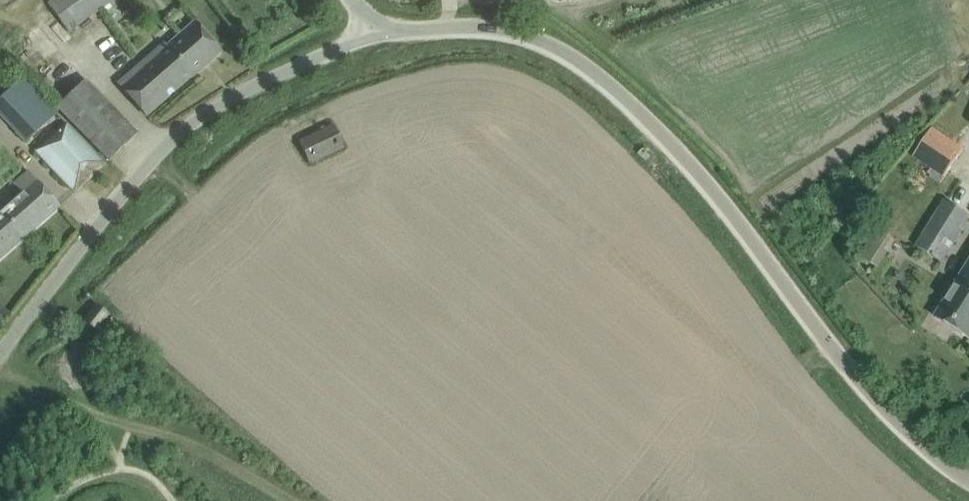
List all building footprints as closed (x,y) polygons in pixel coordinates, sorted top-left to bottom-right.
[(48,3),(67,32),(113,0),(52,0),(48,3)] [(118,84),(146,116),(191,77),(191,78),(220,52),(195,22),(166,47),(164,44),(118,84)] [(0,67),(0,91),(16,76),(4,63),(0,67)] [(19,133),(28,142),(59,112),(24,76),(9,91),(35,117),(19,133)] [(57,108),(109,160),(136,133),(85,80),(57,108)] [(299,141),(310,163),(343,147),(333,125),(299,141)] [(36,156),(75,193),(103,163),(64,126),(36,156)] [(912,157),(943,177),(963,148),(932,127),(912,157)] [(13,183),(21,192),(0,210),(0,258),(58,207),(45,192),(35,179),(27,170),(13,183)] [(946,200),(916,247),(941,263),(968,219),(968,215),(946,200)] [(878,230),(860,257),(877,267),(894,240),(878,230)] [(968,338),(968,264),(936,317),(968,338)] [(84,321),(95,331),(108,314),(97,305),(84,321)]
